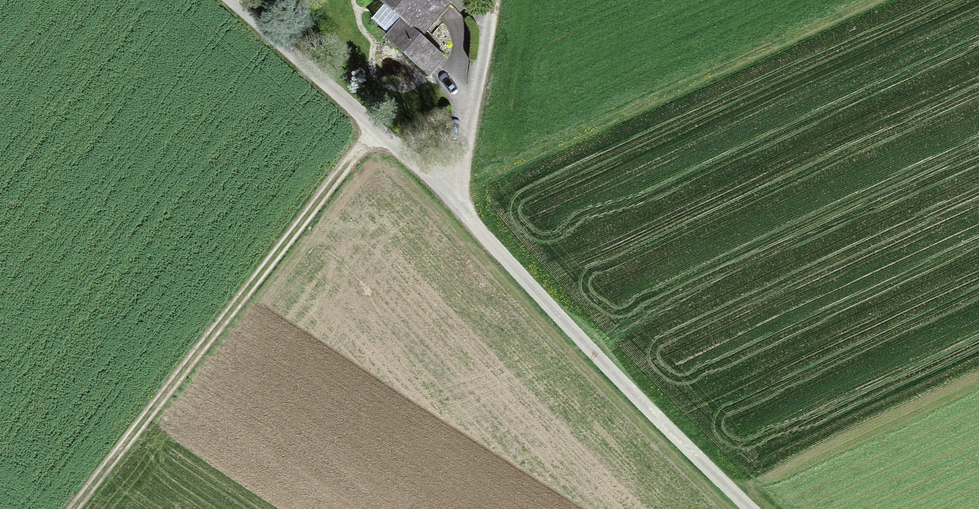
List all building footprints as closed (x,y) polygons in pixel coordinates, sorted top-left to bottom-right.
[(405,22),(403,21),(388,37),(428,72),(444,55),(421,35),(449,2),(448,0),(389,0),(409,17),(405,22)]
